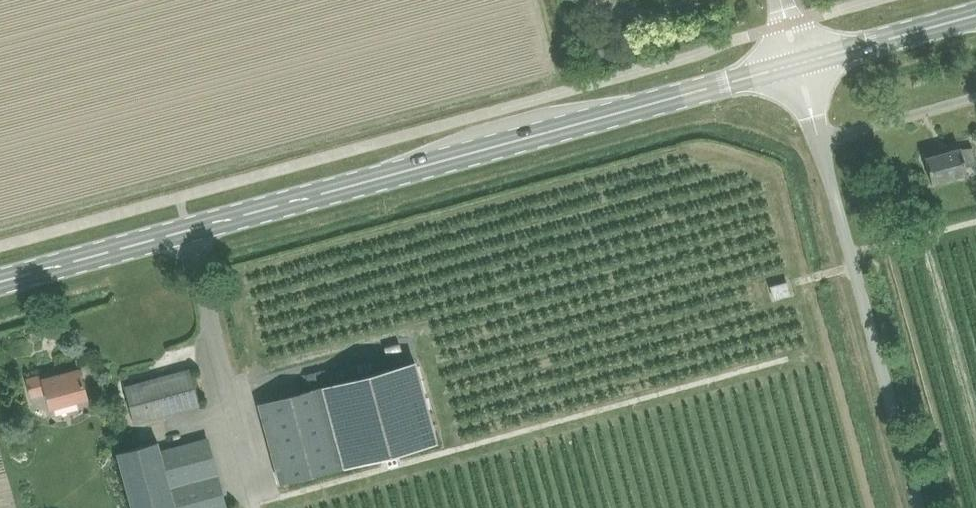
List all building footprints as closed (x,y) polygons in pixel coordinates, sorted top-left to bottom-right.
[(975,163),(972,147),(960,149),(959,148),(924,157),(931,182),(966,173),(964,167),(975,163)] [(774,299),(790,294),(787,282),(770,286),(774,299)] [(320,386),(342,467),(436,442),(414,360),(320,386)] [(86,396),(79,369),(43,378),(42,374),(27,378),(31,395),(46,391),(50,406),(86,396)] [(134,422),(198,406),(188,369),(124,385),(134,422)] [(280,484),(342,467),(320,386),(258,402),(280,484)] [(216,474),(206,437),(159,450),(156,441),(116,452),(131,507),(226,507),(216,474)]
